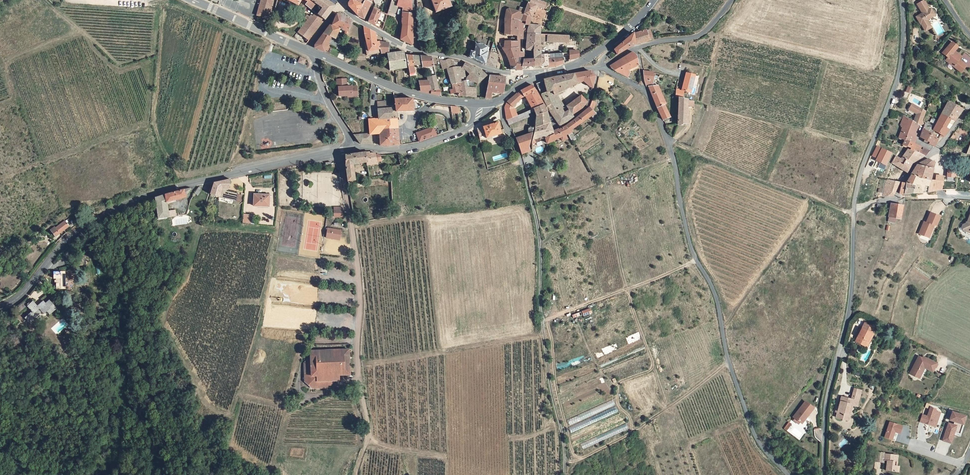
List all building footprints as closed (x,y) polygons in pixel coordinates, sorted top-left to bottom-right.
[(265,4),(267,0),(256,0),(256,2),(258,3),(255,13),(263,15),(267,5),(265,4)] [(302,1),(299,4),(305,9),(311,2),(317,7),(312,13),(319,19),(330,5),(324,1),(323,0),(303,0),(302,1)] [(351,15),(354,11),(357,6),(358,5),(350,0),(345,0),(343,3),(344,9),(351,15)] [(351,15),(355,17),(358,19),(366,2),(366,3),(367,0),(361,0),(358,5),(357,6),(354,11),(351,15)] [(389,3),(388,6),(406,9),(406,0),(390,0),(389,3)] [(430,12),(446,7),(443,0),(425,0),(430,12)] [(521,24),(523,25),(530,5),(538,9),(541,3),(534,0),(525,0),(524,2),(521,1),(518,7),(514,18),(521,19),(521,24)] [(913,7),(918,16),(912,19),(916,26),(917,26),(921,34),(927,30),(922,23),(930,18),(927,14),(926,14),(919,3),(913,7)] [(512,18),(514,18),(518,7),(514,5),(512,10),(503,6),(500,7),(500,16),(512,18)] [(368,9),(362,22),(368,25),(370,20),(378,23),(380,14),(368,9)] [(310,12),(307,15),(316,22),(319,19),(312,13),(310,12)] [(395,26),(406,27),(406,12),(395,12),(394,20),(395,26)] [(309,45),(309,46),(318,50),(325,36),(329,38),(334,27),(339,29),(338,31),(342,33),(342,29),(347,20),(343,18),(334,14),(331,13),(326,23),(325,23),(309,45)] [(303,18),(302,19),(313,27),(316,22),(307,15),(306,14),(305,16),(303,18)] [(512,18),(500,16),(500,18),(500,35),(498,47),(503,57),(505,69),(509,69),(510,59),(506,47),(506,40),(512,41),(512,18)] [(521,19),(514,18),(512,18),(512,41),(506,40),(506,47),(510,59),(517,59),(516,52),(512,52),(514,38),(517,38),(518,24),(521,24),(521,19)] [(302,19),(293,31),(303,39),(313,27),(302,19)] [(523,26),(522,34),(529,34),(529,33),(533,34),(534,27),(523,25),(523,26)] [(395,39),(407,45),(406,27),(395,26),(395,39)] [(379,52),(385,52),(388,51),(386,43),(374,42),(373,32),(369,30),(361,28),(364,43),(366,51),(378,48),(379,52)] [(563,43),(564,36),(533,34),(529,33),(529,34),(528,49),(528,58),(528,66),(535,66),(535,51),(535,46),(539,46),(539,41),(563,43)] [(641,38),(640,33),(633,35),(634,44),(633,45),(642,44),(641,38)] [(520,49),(528,49),(529,34),(522,34),(520,49)] [(613,50),(615,55),(633,45),(634,44),(633,35),(628,39),(621,44),(613,50)] [(465,53),(463,59),(479,65),(482,66),(484,53),(482,53),(483,47),(470,44),(469,53),(465,53)] [(937,55),(943,60),(940,63),(955,74),(960,68),(953,62),(956,58),(949,53),(952,49),(946,44),(937,55)] [(404,67),(402,53),(402,51),(385,53),(388,70),(404,67)] [(543,52),(535,51),(535,66),(543,66),(543,59),(543,52)] [(564,53),(564,62),(573,58),(573,52),(567,52),(567,54),(564,53)] [(482,66),(489,68),(491,68),(494,56),(484,53),(482,66)] [(610,66),(610,70),(625,78),(628,72),(627,70),(638,66),(636,55),(633,53),(627,57),(613,65),(610,66)] [(404,55),(406,67),(408,74),(413,74),(412,65),(413,65),(411,56),(404,55)] [(413,65),(420,64),(418,56),(411,56),(413,65)] [(418,56),(420,64),(421,67),(432,67),(429,58),(428,57),(418,56)] [(528,58),(517,59),(516,68),(520,68),(523,68),(524,66),(526,66),(528,66),(528,58)] [(517,59),(510,59),(509,69),(512,69),(516,69),(516,68),(517,59)] [(558,59),(543,59),(543,66),(543,67),(549,67),(558,64),(558,59)] [(458,97),(462,97),(459,77),(461,68),(456,68),(458,63),(456,63),(448,61),(446,61),(442,63),(452,90),(456,89),(458,97)] [(482,78),(484,76),(475,69),(462,65),(461,68),(459,77),(462,97),(474,100),(475,94),(477,89),(478,85),(480,81),(482,78)] [(554,93),(555,98),(557,97),(583,81),(592,90),(595,83),(595,77),(591,73),(553,79),(537,86),(543,97),(554,93)] [(644,86),(645,86),(652,87),(652,84),(653,84),(654,75),(653,75),(642,73),(644,86)] [(684,92),(691,94),(695,75),(685,73),(682,89),(676,88),(675,95),(683,97),(684,92)] [(418,81),(419,87),(420,91),(437,90),(434,75),(423,77),(424,80),(418,81)] [(486,85),(503,87),(504,79),(491,77),(487,76),(486,85)] [(346,80),(336,81),(337,89),(338,89),(338,98),(352,97),(352,95),(357,94),(356,88),(346,88),(346,80)] [(486,85),(484,101),(490,102),(490,95),(501,95),(502,95),(503,87),(486,85)] [(663,106),(655,87),(652,87),(645,86),(646,87),(654,109),(656,108),(661,120),(667,118),(662,106),(663,106)] [(531,104),(534,111),(545,107),(539,95),(533,87),(523,93),(507,104),(507,107),(505,115),(507,120),(518,116),(512,110),(525,99),(529,105),(531,104)] [(554,93),(543,97),(548,106),(546,107),(545,107),(548,114),(550,114),(551,113),(558,126),(559,127),(560,127),(561,127),(563,126),(565,125),(567,124),(572,118),(572,117),(576,114),(580,112),(587,104),(581,97),(564,110),(562,111),(555,98),(554,93)] [(684,125),(686,101),(677,99),(675,127),(684,125)] [(272,106),(275,111),(290,109),(293,105),(289,101),(275,102),(272,106)] [(394,101),(395,109),(395,113),(412,113),(411,101),(394,101)] [(385,109),(385,107),(385,102),(376,102),(377,119),(367,119),(368,135),(370,135),(380,135),(386,135),(387,147),(398,146),(395,113),(395,109),(389,109),(385,109)] [(948,102),(944,111),(942,115),(955,123),(963,111),(962,110),(948,102)] [(920,124),(925,109),(911,103),(909,109),(916,112),(912,120),(920,124)] [(548,114),(545,107),(534,111),(539,119),(538,131),(552,126),(547,116),(549,115),(548,114)] [(588,109),(566,130),(570,135),(573,133),(572,131),(589,119),(596,126),(601,122),(588,109)] [(518,116),(507,120),(508,123),(509,126),(531,119),(529,113),(518,116)] [(941,135),(945,137),(955,123),(942,115),(934,131),(941,135)] [(920,124),(912,120),(904,116),(901,123),(904,125),(899,139),(905,141),(914,145),(916,139),(914,131),(916,126),(920,124)] [(500,136),(498,124),(479,128),(477,129),(478,133),(476,133),(477,138),(479,138),(480,141),(500,136)] [(411,132),(413,141),(430,135),(427,126),(411,132)] [(570,135),(566,130),(561,133),(560,132),(555,134),(552,126),(538,131),(533,142),(543,139),(546,140),(548,145),(570,135)] [(941,135),(934,131),(931,130),(923,127),(922,132),(933,137),(933,139),(938,141),(941,135)] [(520,152),(521,155),(531,152),(530,148),(536,132),(531,131),(530,138),(515,139),(518,146),(520,152)] [(933,137),(922,132),(920,139),(923,141),(923,142),(935,147),(938,141),(933,139),(933,137)] [(368,135),(354,136),(360,145),(370,145),(370,135),(368,135)] [(905,141),(902,147),(902,148),(908,150),(924,157),(927,155),(929,151),(914,145),(905,141)] [(871,157),(876,159),(875,161),(886,166),(892,153),(876,146),(871,157)] [(907,152),(906,151),(904,154),(900,160),(894,156),(890,163),(906,172),(914,159),(917,161),(924,157),(908,150),(907,152)] [(376,167),(375,157),(375,156),(370,157),(369,155),(346,157),(346,168),(348,183),(355,182),(353,166),(367,165),(367,168),(376,167)] [(928,185),(926,193),(941,191),(943,179),(935,177),(934,180),(929,179),(935,159),(934,158),(933,157),(931,158),(929,160),(919,164),(919,166),(916,166),(912,172),(906,183),(913,185),(912,194),(921,193),(923,185),(928,185)] [(892,166),(889,173),(901,179),(903,173),(892,166)] [(948,178),(957,178),(958,171),(954,170),(949,170),(948,178)] [(220,183),(215,184),(211,197),(219,199),(219,197),(229,200),(232,191),(228,190),(231,181),(220,183)] [(887,181),(883,196),(893,195),(898,184),(887,181)] [(899,194),(902,195),(912,194),(913,185),(906,183),(905,186),(903,186),(900,188),(899,194)] [(170,195),(157,199),(159,220),(170,219),(169,204),(185,200),(189,197),(193,189),(183,191),(170,195)] [(232,191),(229,200),(238,203),(241,194),(232,191)] [(255,196),(255,206),(269,207),(269,196),(255,196)] [(886,220),(895,222),(898,209),(886,207),(882,223),(885,223),(886,220)] [(342,208),(334,208),(334,218),(342,218),(342,208)] [(913,237),(920,240),(922,235),(925,236),(927,231),(926,231),(927,228),(930,229),(934,219),(925,215),(921,226),(918,225),(913,237)] [(957,232),(961,234),(965,231),(966,233),(969,234),(969,229),(969,227),(969,217),(965,215),(962,224),(961,224),(960,225),(957,227),(956,230),(957,232)] [(49,225),(44,229),(50,235),(65,222),(61,217),(50,227),(49,225)] [(245,226),(254,226),(254,218),(246,218),(245,226)] [(325,238),(339,240),(340,231),(327,229),(325,238)] [(59,266),(50,266),(50,274),(53,275),(53,283),(59,283),(59,266)] [(43,307),(46,311),(54,303),(46,295),(43,299),(40,297),(35,302),(30,297),(25,303),(29,306),(23,313),(27,317),(38,307),(40,309),(43,307)] [(851,343),(850,345),(856,348),(858,343),(861,344),(865,336),(864,335),(867,329),(857,324),(854,330),(852,329),(850,332),(852,334),(849,338),(848,341),(851,343)] [(348,348),(309,351),(309,356),(302,363),(303,382),(311,389),(327,388),(327,381),(338,380),(338,374),(349,374),(348,348)] [(920,372),(928,377),(933,369),(923,363),(922,364),(919,362),(915,360),(906,374),(915,380),(920,372)] [(831,411),(830,415),(835,417),(836,416),(837,416),(838,412),(842,413),(843,408),(845,409),(847,405),(851,406),(856,391),(849,388),(847,396),(848,397),(848,399),(836,396),(833,406),(831,411)] [(792,422),(797,425),(799,427),(811,411),(802,405),(790,420),(792,422)] [(922,414),(919,423),(936,428),(940,412),(936,411),(936,409),(929,407),(927,416),(922,414)] [(835,417),(842,419),(845,409),(843,408),(842,413),(838,412),(837,416),(836,416),(835,417)] [(947,422),(942,442),(952,444),(957,424),(964,426),(967,416),(951,412),(949,422),(947,422)] [(884,438),(892,441),(895,433),(900,435),(903,426),(889,422),(884,438)] [(873,451),(872,458),(881,459),(882,453),(882,452),(873,451)] [(888,460),(889,454),(882,453),(881,459),(880,469),(889,470),(890,464),(887,464),(887,460),(888,460)]
